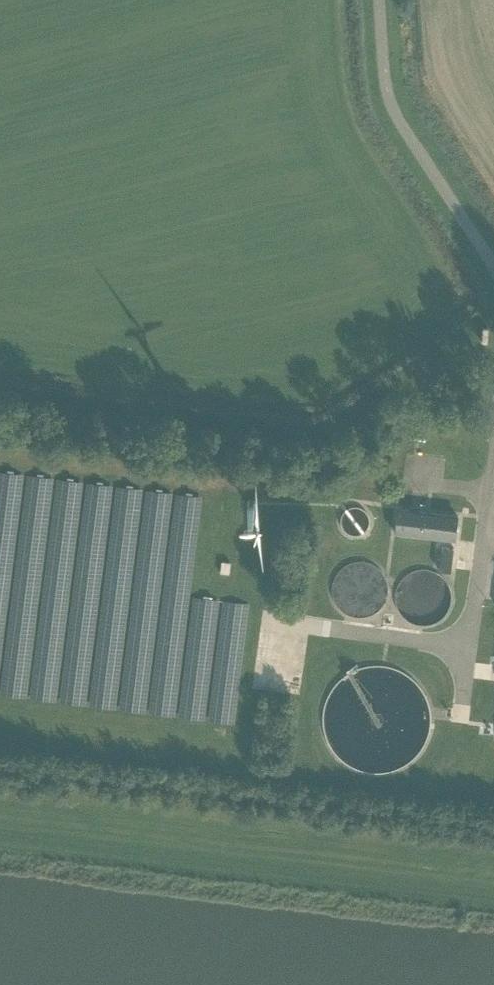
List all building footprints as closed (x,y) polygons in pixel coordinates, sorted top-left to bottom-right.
[(458,517),(398,509),(395,533),(455,541),(458,517)]
